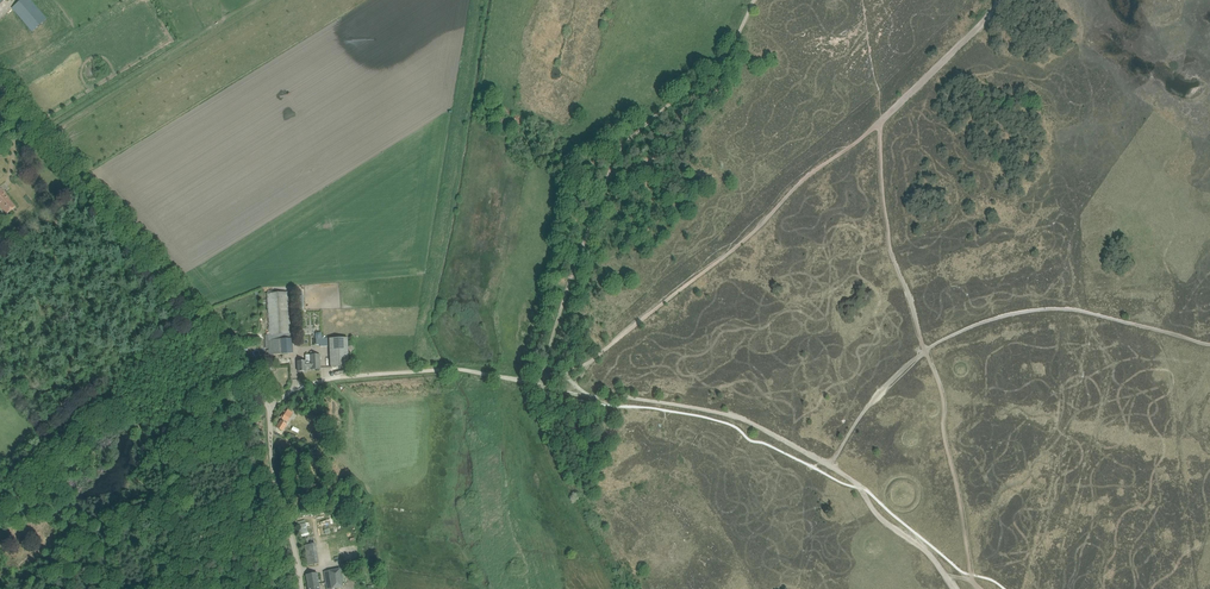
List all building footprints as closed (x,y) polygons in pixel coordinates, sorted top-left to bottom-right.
[(47,19),(31,0),(21,0),(11,8),(32,31),(47,19)] [(0,188),(0,205),(7,213),(15,207),(3,193),(4,192),(0,188)] [(266,332),(266,335),(268,335),(269,350),(267,350),(267,355),(292,353),(288,292),(267,293),(270,332),(266,332)] [(316,344),(320,344),(320,346),(328,346),(327,338),(321,339),(321,335),(315,335),(316,344)] [(348,338),(329,338),(331,367),(349,367),(348,338)] [(311,368),(320,368),(320,354),(308,355),(309,361),(298,361),(298,366),(298,372),(306,371),(306,368),(311,368)] [(285,422),(286,421),(288,422),(289,419),(290,418),(294,412),(287,408),(283,414),(284,415),(282,418),(284,419),(283,421),(281,420),(277,427),(283,430),(287,423),(285,422)] [(302,536),(310,535),(308,523),(299,524),(302,536)] [(304,545),(307,564),(319,562),(316,543),(304,545)] [(343,587),(340,569),(324,571),(327,588),(333,588),(343,587)] [(309,588),(320,588),(317,573),(306,574),(309,588)]
